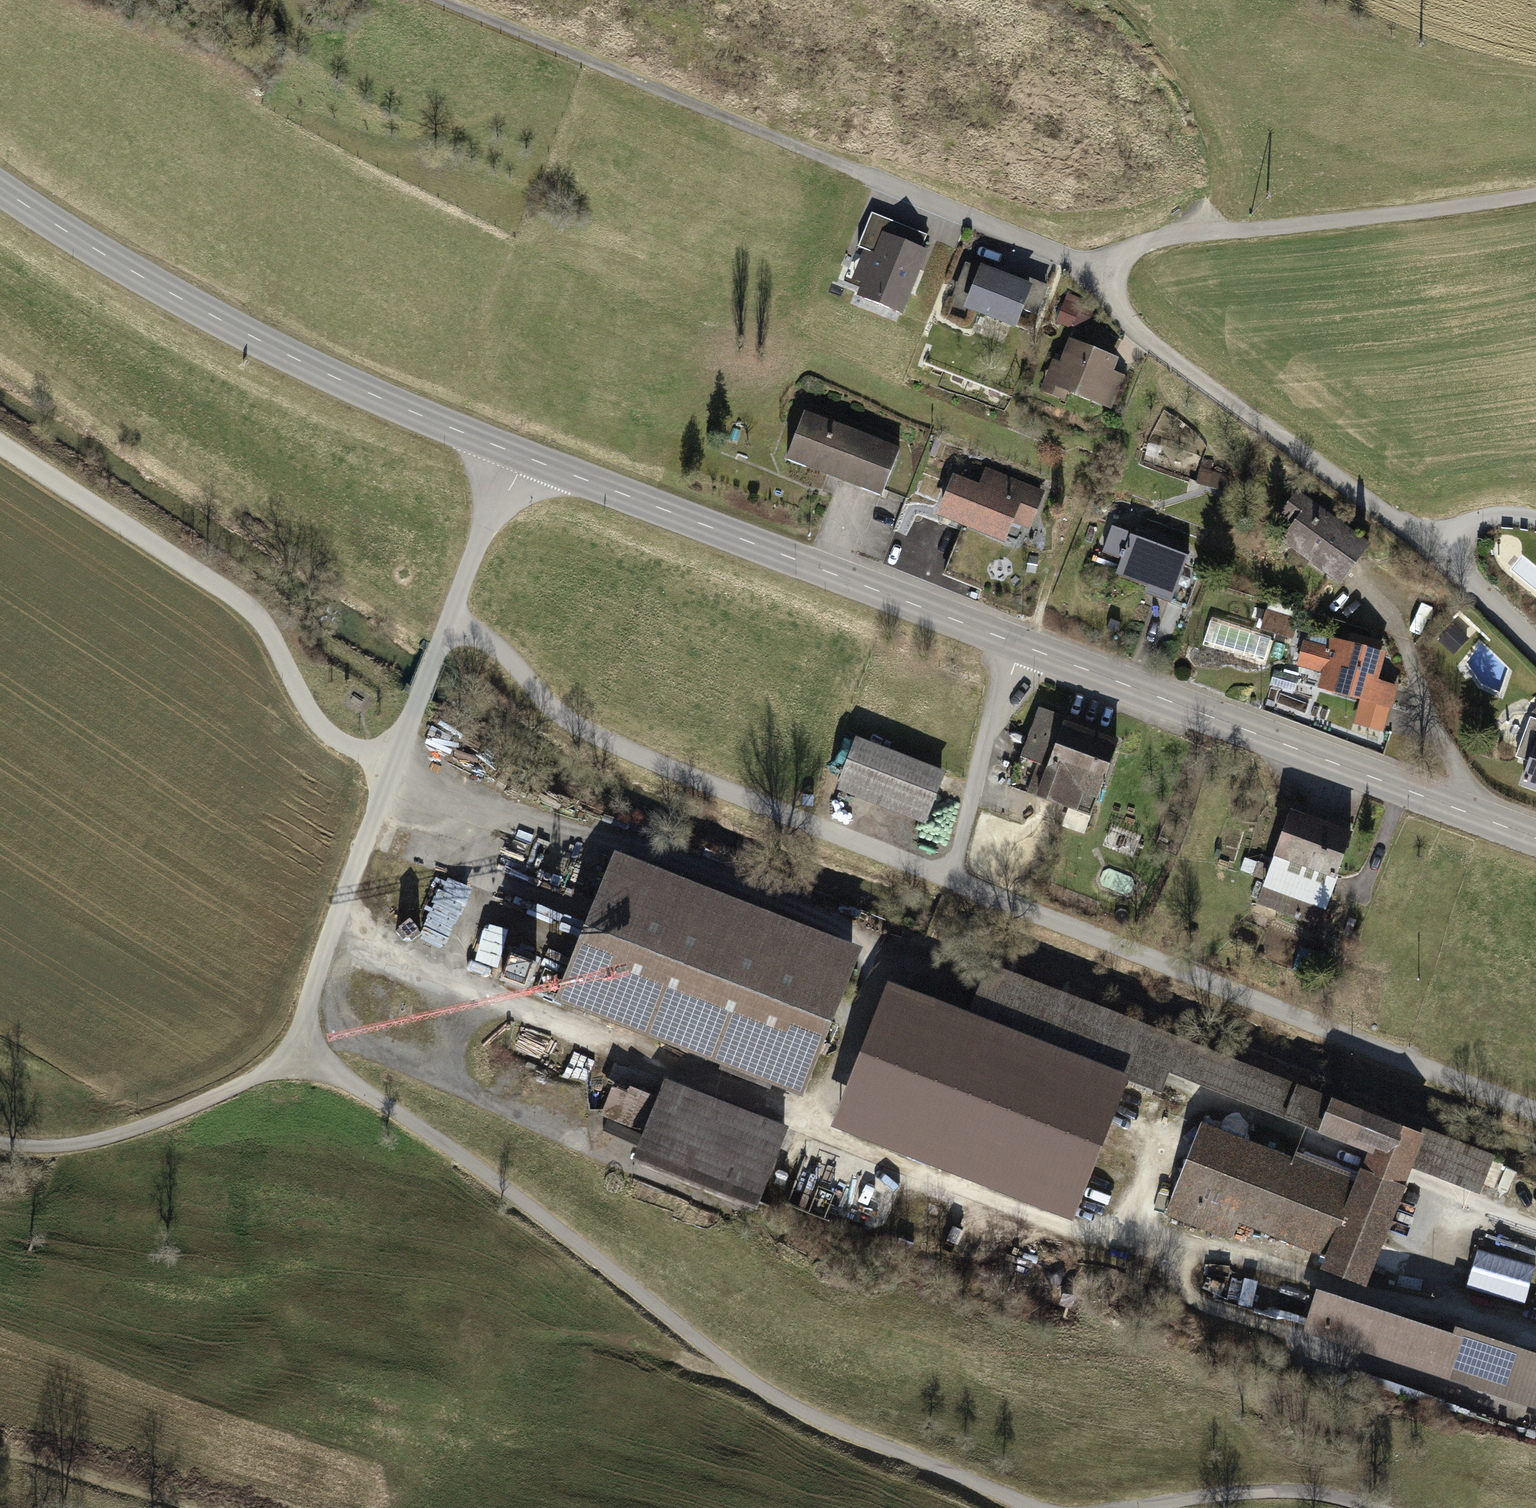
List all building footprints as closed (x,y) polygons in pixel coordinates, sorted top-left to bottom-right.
[(921,250),(926,237),(870,215),(857,247),(876,255),(859,296),(900,313),(925,252),(921,250)] [(1029,288),(983,270),(969,307),(1015,324),(1029,288)] [(1037,284),(1030,311),(1042,315),(1049,287),(1037,284)] [(1081,302),(1067,296),(1057,322),(1071,328),(1081,302)] [(1113,360),(1072,344),(1057,385),(1097,400),(1113,360)] [(943,372),(932,367),(929,375),(939,380),(943,372)] [(788,456),(883,493),(900,451),(804,413),(788,456)] [(1211,486),(1214,472),(1200,468),(1197,482),(1211,486)] [(954,482),(942,511),(1004,536),(1017,505),(1034,512),(1041,497),(992,477),(985,494),(954,482)] [(1309,503),(1282,539),(1342,583),(1369,547),(1309,503)] [(1122,559),(1117,575),(1172,595),(1169,603),(1186,609),(1200,572),(1184,566),(1189,554),(1114,525),(1104,552),(1122,559)] [(1297,623),(1268,613),(1263,628),(1292,638),(1297,623)] [(1449,627),(1461,640),(1471,630),(1459,617),(1449,627)] [(1321,685),(1390,704),(1394,690),(1371,683),(1380,654),(1373,653),(1376,643),(1350,635),(1348,645),(1332,641),(1330,650),(1309,644),(1304,664),(1325,670),(1321,685)] [(1299,677),(1274,671),(1270,686),(1295,692),(1299,677)] [(1089,756),(1096,737),(1099,730),(1040,707),(1010,786),(1036,796),(1056,743),(1089,756)] [(1522,783),(1535,788),(1535,719),(1531,717),(1516,757),(1530,763),(1522,783)] [(1116,745),(1096,737),(1089,756),(1056,743),(1036,796),(1090,816),(1116,745)] [(843,779),(927,812),(941,776),(857,743),(843,779)] [(1350,835),(1291,814),(1265,886),(1302,899),(1295,916),(1318,924),(1350,835)] [(1265,879),(1269,867),(1260,863),(1255,875),(1265,879)] [(771,1080),(799,1091),(850,965),(618,872),(573,984),(778,1063),(771,1080)] [(489,925),(479,962),(501,968),(511,931),(489,925)] [(909,936),(888,990),(970,1022),(991,968),(909,936)] [(536,964),(511,954),(501,979),(526,989),(536,964)] [(991,968),(970,1022),(888,990),(867,1042),(965,1081),(936,1157),(1072,1210),(1123,1079),(1161,1094),(1169,1073),(1181,1042),(991,968)] [(778,1063),(573,984),(566,1000),(771,1080),(778,1063)] [(965,1081),(867,1042),(837,1118),(936,1157),(965,1081)] [(1181,1042),(1169,1073),(1320,1133),(1325,1122),(1332,1102),(1181,1042)] [(1110,1225),(1161,1094),(1123,1079),(1072,1210),(1110,1225)] [(756,1200),(784,1129),(670,1085),(642,1156),(756,1200)] [(1382,1122),(1332,1102),(1325,1122),(1374,1141),(1382,1122)] [(1365,1170),(1357,1190),(1393,1204),(1400,1184),(1399,1184),(1400,1179),(1417,1136),(1385,1123),(1368,1167),(1367,1171),(1365,1170)] [(1357,1190),(1203,1130),(1170,1214),(1230,1237),(1238,1217),(1332,1254),(1327,1267),(1363,1281),(1393,1204),(1357,1190)] [(1492,1158),(1422,1131),(1411,1158),(1481,1185),(1492,1158)] [(1527,1305),(1535,1273),(1535,1265),(1480,1249),(1469,1288),(1527,1305)] [(1225,1284),(1207,1277),(1203,1289),(1221,1296),(1225,1284)] [(1310,1325),(1335,1336),(1335,1338),(1535,1405),(1535,1358),(1458,1333),(1456,1340),(1347,1304),(1347,1303),(1323,1294),(1310,1325)]
